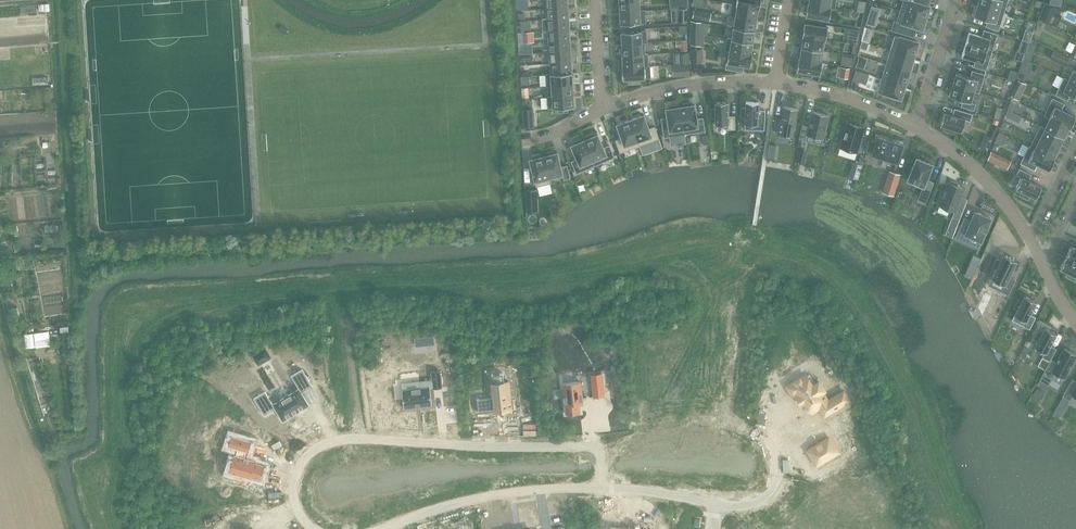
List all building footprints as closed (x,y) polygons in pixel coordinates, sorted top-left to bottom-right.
[(620,12),(640,11),(639,0),(627,0),(620,0),(620,12)] [(672,8),(688,7),(688,0),(672,0),(672,8)] [(731,3),(732,4),(758,8),(760,8),(761,0),(732,0),(731,3)] [(930,7),(928,6),(930,0),(903,0),(900,10),(927,19),(930,7)] [(978,4),(1004,12),(1008,0),(979,0),(978,4)] [(807,8),(806,16),(825,19),(829,19),(831,7),(808,3),(807,8)] [(858,3),(857,10),(864,11),(866,5),(858,3)] [(732,4),(731,15),(736,16),(757,19),(758,8),(732,4)] [(1004,12),(978,4),(974,16),(988,20),(986,26),(999,30),(1004,12)] [(569,18),(568,7),(547,8),(548,19),(569,18)] [(688,8),(679,8),(679,23),(687,22),(688,8)] [(695,9),(693,17),(703,19),(704,11),(695,9)] [(640,11),(620,12),(621,24),(642,23),(646,23),(645,15),(652,14),(651,10),(645,11),(640,11)] [(917,29),(923,30),(927,19),(900,10),(897,22),(894,21),(891,30),(892,30),(914,37),(917,29)] [(1043,12),(1040,19),(1049,24),(1052,16),(1043,12)] [(869,15),(866,24),(875,26),(878,18),(869,15)] [(736,16),(734,27),(755,30),(757,19),(736,16)] [(569,29),(569,18),(548,19),(542,19),(543,30),(548,30),(569,29)] [(691,21),(691,32),(701,34),(701,22),(691,21)] [(828,27),(805,23),(803,36),(804,36),(825,39),(826,39),(828,27)] [(753,43),(755,30),(734,27),(732,40),(753,43)] [(570,40),(569,29),(548,30),(549,41),(570,40)] [(622,44),(645,43),(647,42),(647,30),(621,32),(622,44)] [(982,36),(969,32),(965,44),(992,52),(997,34),(985,30),(984,30),(982,36)] [(691,32),(690,44),(701,46),(701,34),(691,32)] [(849,35),(848,43),(851,43),(857,44),(859,37),(849,35)] [(865,35),(863,42),(868,43),(870,44),(872,37),(865,35)] [(915,57),(919,43),(913,41),(895,35),(891,50),(915,57)] [(802,47),(823,51),(825,39),(804,36),(802,47)] [(728,39),(726,50),(729,50),(751,54),(753,43),(728,39)] [(570,40),(549,41),(550,52),(571,51),(570,40)] [(645,43),(622,44),(623,56),(645,54),(645,43)] [(992,52),(965,44),(962,56),(976,60),(974,66),(986,70),(992,52)] [(823,51),(802,47),(800,58),(821,62),(823,51)] [(702,62),(702,49),(692,48),(692,62),(699,62),(702,62)] [(1025,54),(1024,58),(1030,61),(1034,51),(1028,48),(1025,54)] [(752,54),(751,54),(729,50),(727,63),(744,65),(750,66),(752,54)] [(910,71),(915,57),(891,50),(886,64),(910,71)] [(571,51),(550,52),(550,63),(571,62),(571,51)] [(1016,51),(1013,59),(1022,62),(1024,58),(1025,54),(1017,51),(1016,51)] [(1050,59),(1066,66),(1070,58),(1054,51),(1050,59)] [(868,60),(882,64),(884,55),(870,52),(868,60)] [(648,54),(645,54),(623,56),(624,67),(649,66),(648,54)] [(680,56),(681,64),(689,63),(689,55),(680,56)] [(860,56),(857,64),(865,67),(867,58),(860,56)] [(662,68),(673,65),(671,58),(660,62),(662,68)] [(820,74),(822,62),(821,62),(800,58),(799,58),(797,71),(803,72),(803,76),(811,77),(812,73),(820,74)] [(571,62),(550,63),(551,74),(572,73),(571,62)] [(689,63),(681,64),(681,76),(690,76),(689,63)] [(906,85),(910,71),(886,64),(882,78),(906,85)] [(651,78),(650,66),(649,66),(624,67),(622,67),(623,80),(630,79),(630,84),(639,83),(639,79),(651,78)] [(842,67),(841,77),(848,79),(850,68),(842,67)] [(1020,68),(1016,78),(1024,81),(1028,72),(1020,68)] [(856,70),(853,79),(860,82),(863,72),(856,70)] [(970,77),(957,72),(953,84),(979,92),(985,74),(972,70),(970,77)] [(1011,70),(1008,78),(1015,80),(1017,72),(1011,70)] [(573,84),(572,73),(551,74),(546,75),(547,86),(552,85),(573,84)] [(904,91),(906,85),(882,78),(878,92),(901,100),(904,91)] [(1056,95),(1067,100),(1068,100),(1070,94),(1075,97),(1075,84),(1069,80),(1064,78),(1056,95)] [(573,95),(573,84),(552,85),(552,96),(573,95)] [(976,104),(971,102),(974,91),(953,84),(949,96),(963,100),(961,106),(974,110),(976,104)] [(1014,88),(1010,96),(1018,100),(1022,92),(1014,88)] [(573,95),(552,96),(547,97),(548,108),(559,108),(559,112),(568,112),(568,107),(574,107),(573,95)] [(1053,98),(1044,115),(1050,118),(1069,127),(1070,127),(1075,117),(1062,110),(1064,104),(1053,98)] [(746,108),(741,108),(741,117),(746,117),(745,129),(764,130),(765,110),(759,110),(759,102),(746,101),(746,108)] [(684,106),(681,107),(685,134),(706,131),(704,118),(697,119),(694,104),(691,105),(690,102),(683,104),(684,106)] [(715,108),(711,109),(711,118),(715,118),(716,124),(728,124),(729,129),(735,129),(735,116),(728,116),(728,102),(715,102),(715,108)] [(662,124),(664,137),(685,134),(681,107),(677,107),(677,105),(669,106),(670,108),(666,109),(669,123),(662,124)] [(777,134),(793,136),(798,108),(784,106),(782,118),(780,118),(777,134)] [(1029,119),(1031,113),(1017,106),(1014,112),(1029,119)] [(952,115),(944,112),(940,125),(947,127),(945,131),(954,134),(955,129),(962,131),(965,120),(970,121),(973,114),(960,110),(955,108),(952,115)] [(533,109),(523,110),(524,129),(534,129),(533,109)] [(1008,110),(1005,116),(1011,119),(1014,113),(1008,110)] [(829,115),(813,111),(809,126),(803,125),(799,139),(806,140),(808,135),(823,139),(829,115)] [(644,115),(631,120),(640,146),(659,139),(655,126),(649,128),(644,115)] [(1045,128),(1064,137),(1069,127),(1050,118),(1045,128)] [(640,146),(631,120),(617,124),(622,138),(616,140),(620,153),(640,146)] [(865,128),(847,123),(840,147),(857,152),(865,128)] [(1059,148),(1064,137),(1045,128),(1040,126),(1035,136),(1059,148)] [(588,138),(585,140),(596,165),(615,157),(609,145),(603,147),(598,134),(594,136),(593,133),(587,136),(588,138)] [(870,140),(868,148),(873,150),(872,154),(874,155),(874,156),(881,159),(881,157),(896,162),(902,142),(878,135),(876,142),(870,140)] [(986,135),(984,142),(990,144),(993,138),(986,135)] [(1059,148),(1035,136),(1030,147),(1053,159),(1059,148)] [(575,144),(572,145),(577,158),(571,161),(577,173),(596,165),(585,140),(582,141),(581,139),(574,142),(575,144)] [(1030,147),(1029,146),(1020,163),(1034,170),(1035,170),(1037,164),(1049,170),(1055,159),(1053,159),(1030,147)] [(547,155),(544,156),(549,178),(562,174),(564,179),(570,178),(567,165),(561,167),(558,153),(554,153),(553,151),(546,153),(547,155)] [(991,151),(988,159),(997,164),(1007,169),(1011,161),(1001,156),(991,151)] [(533,159),(530,159),(536,186),(550,183),(549,178),(544,156),(541,157),(540,154),(533,156),(533,159)] [(933,165),(917,158),(908,180),(923,186),(917,201),(925,204),(934,182),(927,180),(933,165)] [(854,163),(850,177),(858,180),(862,165),(854,163)] [(1031,174),(1020,169),(1017,175),(1021,177),(1016,188),(1022,191),(1020,195),(1028,199),(1030,195),(1036,198),(1041,187),(1029,180),(1031,174)] [(889,171),(884,186),(896,190),(901,174),(889,171)] [(953,216),(959,219),(965,204),(959,202),(964,188),(957,185),(957,183),(951,181),(950,183),(948,182),(939,205),(954,211),(953,216)] [(537,188),(525,189),(527,212),(538,211),(538,198),(537,188)] [(963,221),(956,237),(967,242),(969,238),(970,236),(981,241),(987,226),(991,218),(975,211),(969,224),(963,221)] [(953,216),(945,235),(952,237),(959,219),(953,216)] [(1071,246),(1065,257),(1075,262),(1075,249),(1071,246)] [(997,259),(992,267),(996,269),(992,278),(1005,285),(1002,291),(1008,294),(1015,279),(1009,276),(1017,261),(1004,254),(1000,261),(997,259)] [(973,256),(964,277),(971,279),(980,259),(973,256)] [(1060,268),(1068,272),(1066,276),(1075,280),(1075,277),(1075,262),(1065,257),(1060,268)] [(11,265),(1,268),(3,277),(13,274),(11,265)] [(1014,307),(1018,309),(1012,320),(1029,329),(1036,317),(1030,314),(1036,301),(1025,295),(1022,301),(1018,299),(1014,307)] [(797,316),(788,322),(793,330),(802,325),(797,316)] [(1042,333),(1038,331),(1034,339),(1038,341),(1035,347),(1045,352),(1042,357),(1050,361),(1056,348),(1050,345),(1056,333),(1045,327),(1042,333)] [(48,331),(34,333),(36,346),(50,345),(48,331)] [(1029,340),(1023,349),(1030,353),(1036,345),(1029,340)] [(1064,348),(1056,362),(1051,359),(1040,380),(1049,385),(1055,374),(1064,379),(1075,357),(1075,354),(1064,348)] [(274,357),(262,364),(268,373),(280,366),(274,357)] [(266,390),(255,397),(264,413),(276,407),(283,419),(309,404),(302,391),(313,385),(304,368),(292,375),(300,387),(273,403),(266,390)] [(604,368),(593,369),(594,391),(605,391),(604,368)] [(420,388),(402,390),(404,408),(432,405),(430,387),(433,387),(434,388),(442,387),(440,370),(432,371),(433,380),(420,381),(420,388)] [(495,396),(477,397),(479,412),(512,409),(510,381),(505,381),(505,372),(493,373),(495,396)] [(811,373),(787,387),(792,396),(795,394),(800,402),(804,399),(810,409),(824,401),(828,407),(850,393),(846,386),(829,396),(825,388),(828,386),(824,380),(817,383),(811,373)] [(582,375),(563,376),(565,407),(579,406),(579,397),(583,396),(582,375)] [(1072,379),(1063,395),(1070,399),(1072,395),(1075,397),(1075,382),(1072,379)] [(1037,388),(1034,394),(1042,398),(1045,392),(1037,388)] [(1034,398),(1031,405),(1040,408),(1042,401),(1034,398)] [(1058,404),(1053,413),(1059,416),(1064,408),(1058,404)] [(830,436),(807,450),(817,465),(836,453),(839,451),(838,449),(830,436)] [(234,454),(229,472),(250,478),(251,476),(261,479),(265,465),(255,462),(255,460),(245,457),(247,451),(249,452),(252,441),(237,437),(234,447),(238,449),(236,455),(234,454)]
